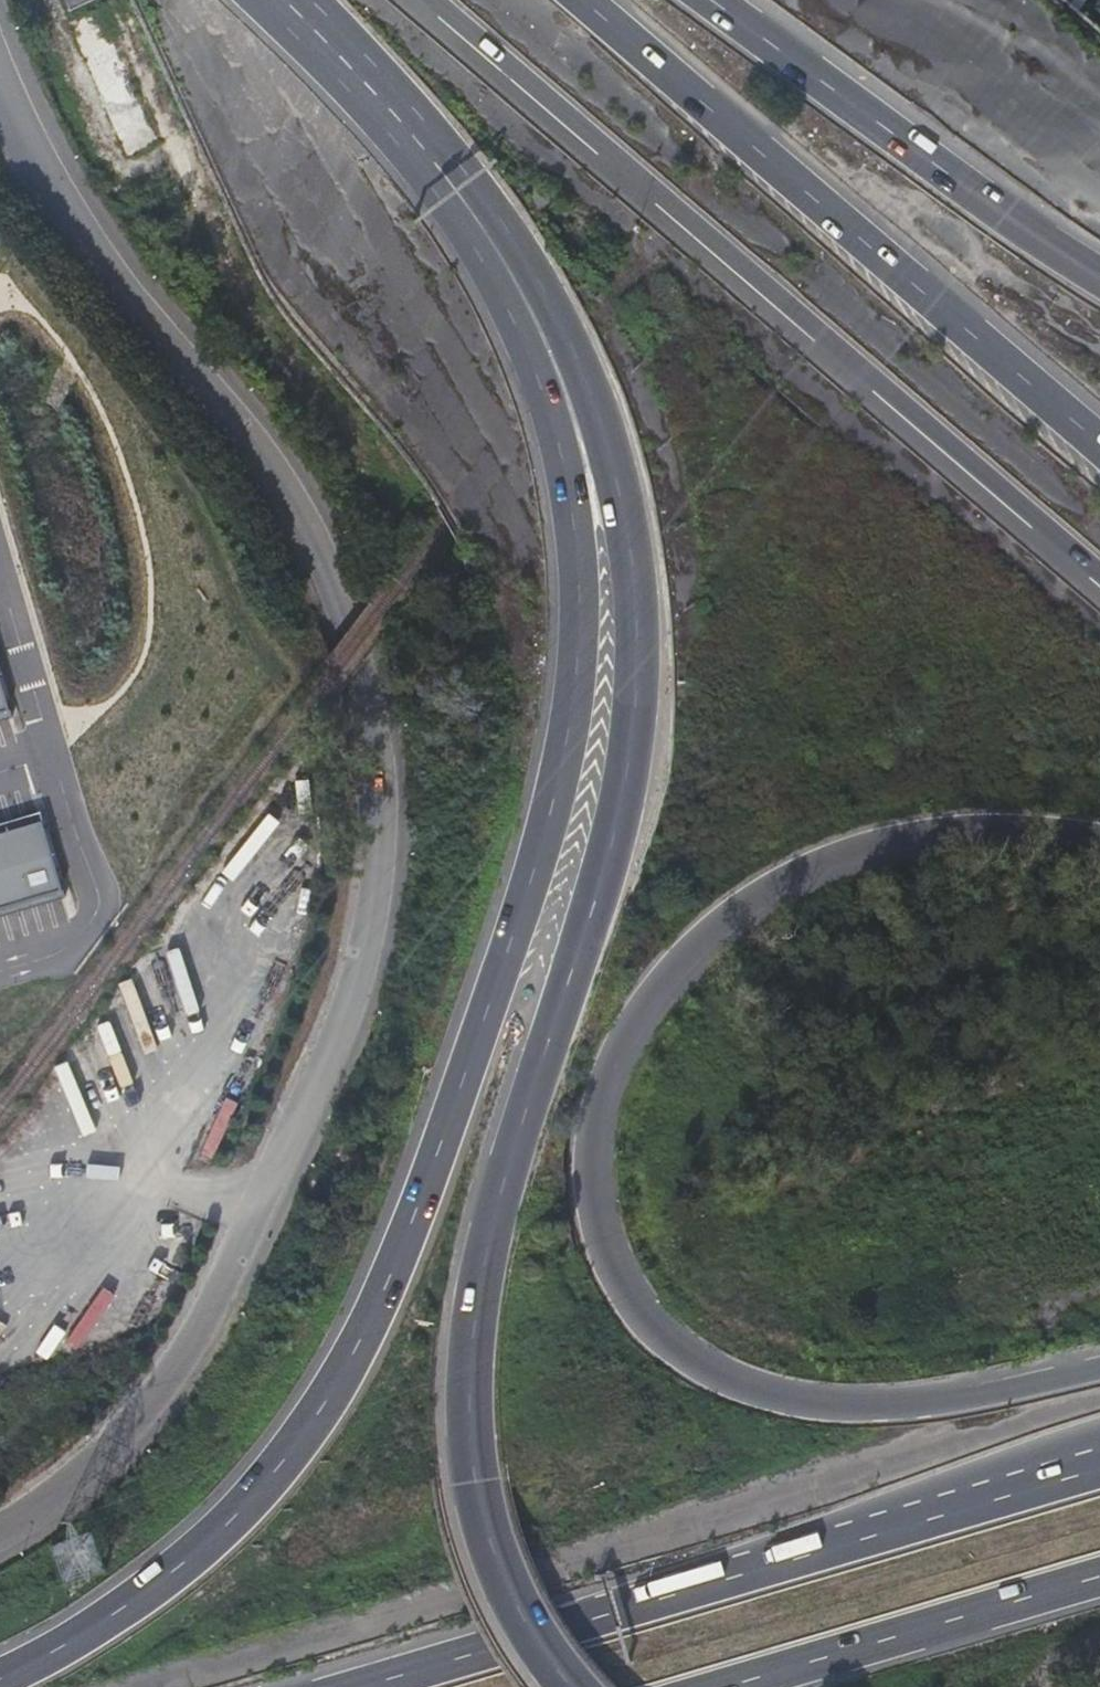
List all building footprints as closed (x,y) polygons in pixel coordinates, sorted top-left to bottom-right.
[(8,704),(0,676),(0,706),(8,704)] [(63,884),(43,818),(0,831),(0,903),(63,884)]
